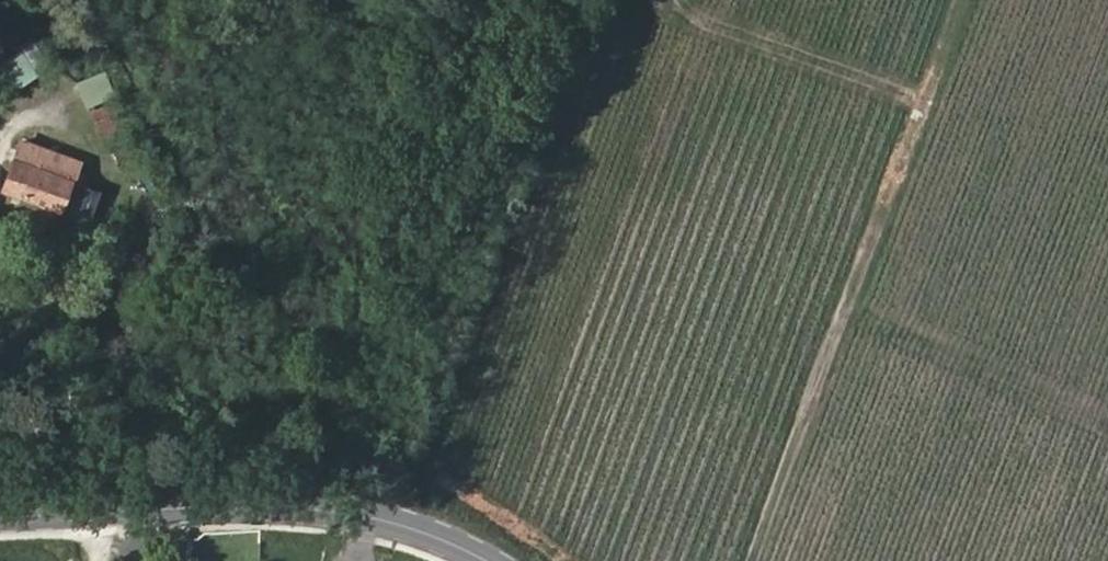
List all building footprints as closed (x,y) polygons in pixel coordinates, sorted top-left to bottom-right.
[(128,109),(118,77),(84,87),(94,121),(128,109)] [(62,212),(81,158),(24,138),(5,191),(62,212)]
